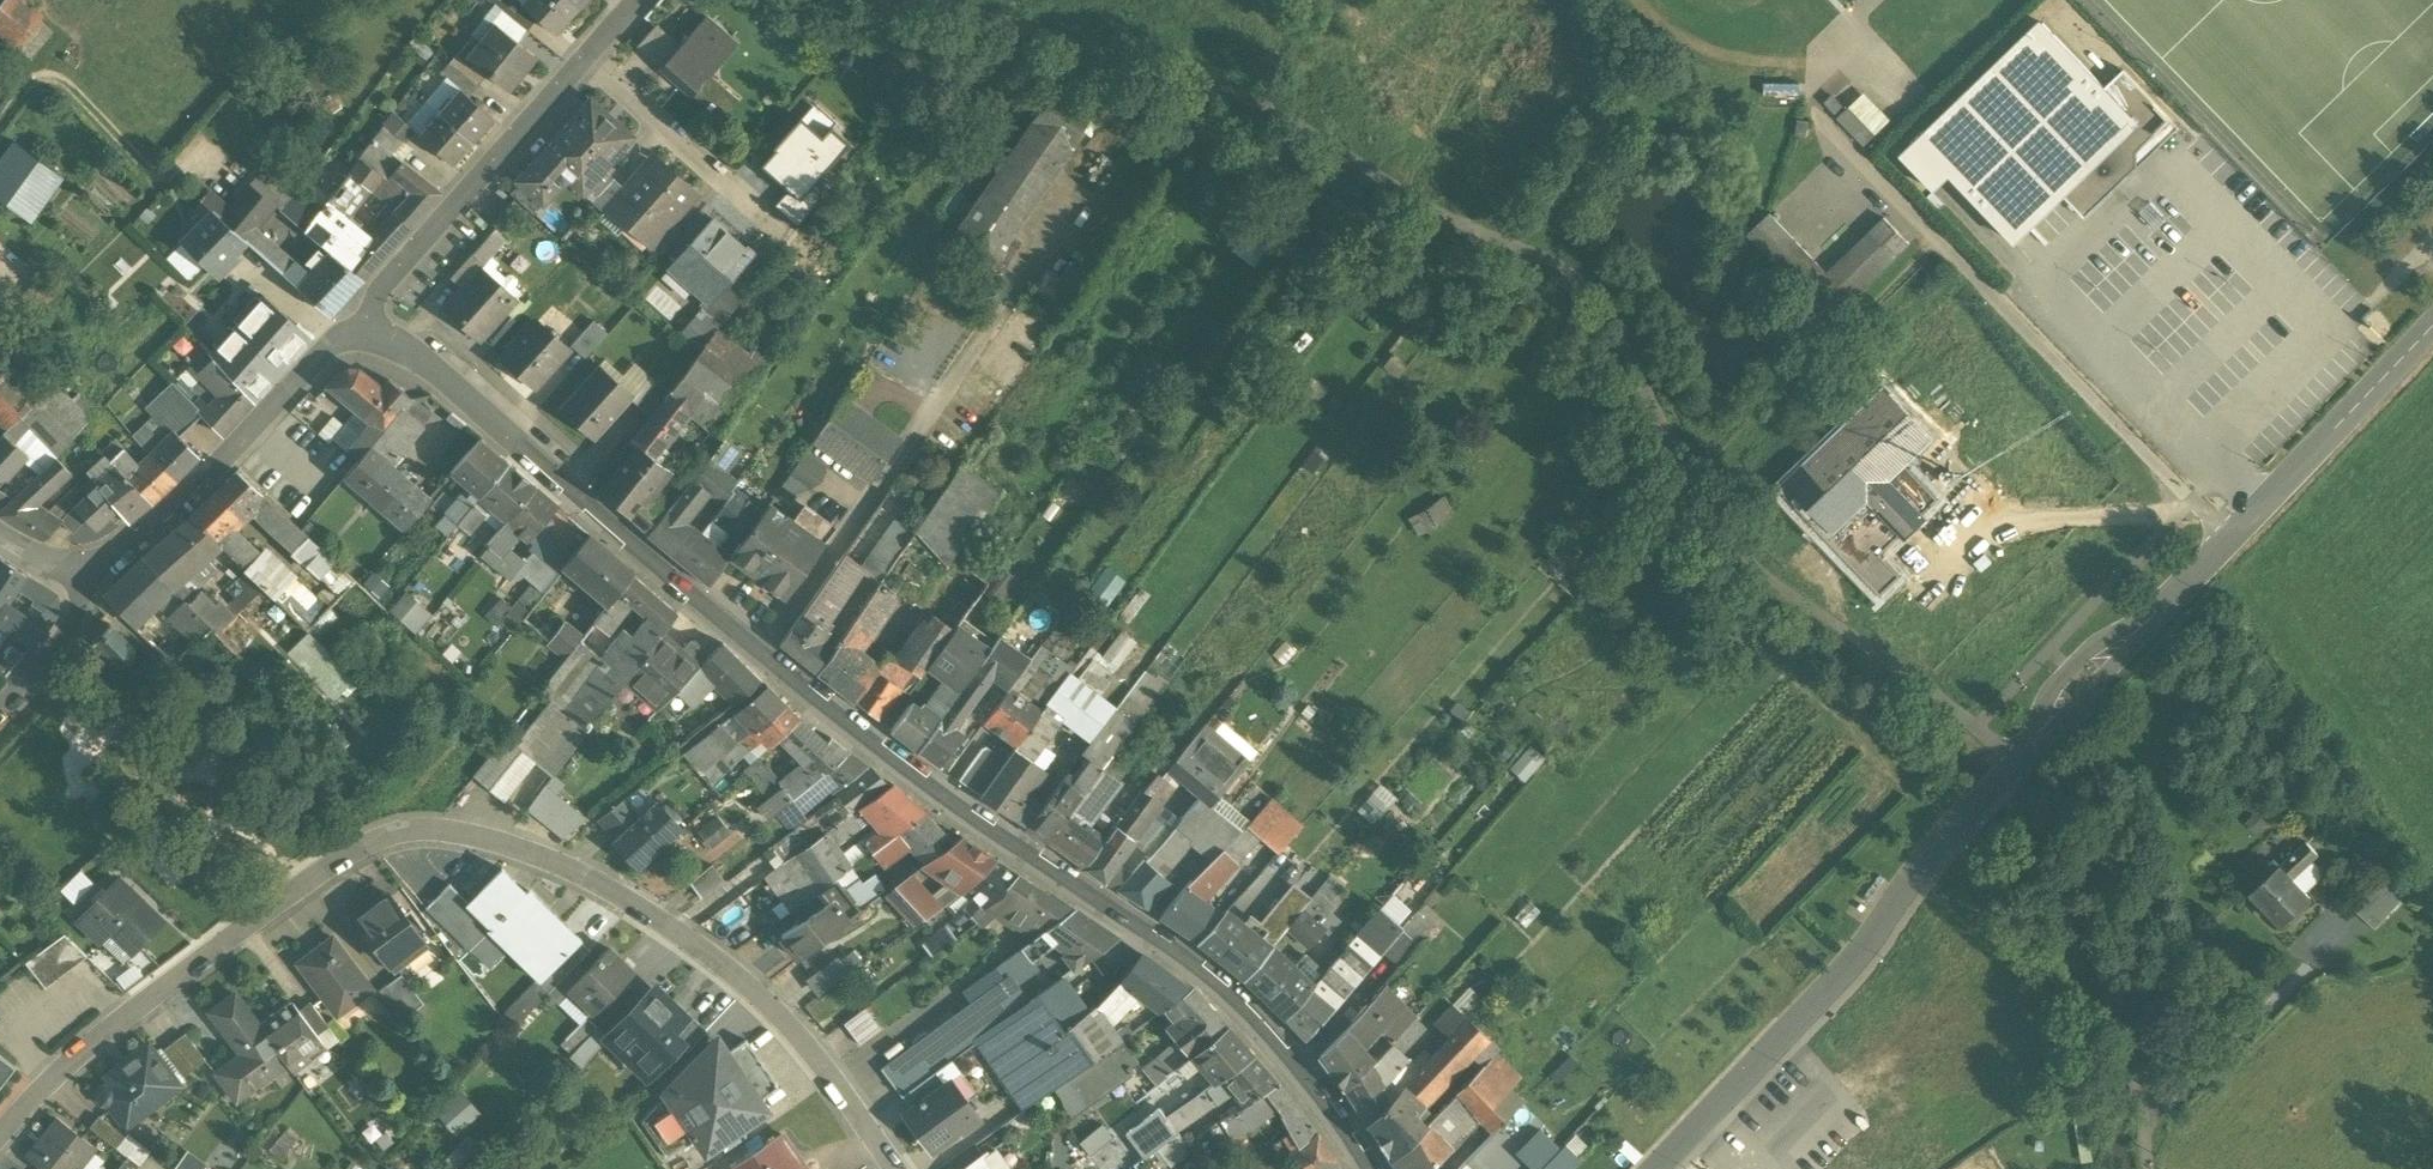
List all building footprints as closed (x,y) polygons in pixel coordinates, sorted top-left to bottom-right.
[(0,7),(0,35),(16,49),(41,21),(18,0),(6,0),(0,7)] [(515,22),(527,9),(523,6),(517,0),(488,0),(515,22)] [(569,0),(528,0),(523,6),(527,9),(555,34),(578,8),(569,0)] [(578,8),(586,0),(569,0),(578,8)] [(2109,95),(2032,15),(1895,146),(1943,196),(1953,186),(2016,252),(2063,206),(2084,228),(2180,136),(2125,80),(2109,95)] [(680,46),(660,68),(710,112),(728,91),(710,75),(737,44),(706,17),(680,46)] [(657,25),(637,48),(660,69),(660,68),(680,46),(657,25)] [(535,57),(498,26),(483,45),(472,36),(459,52),(488,76),(507,91),(535,57)] [(488,76),(459,52),(449,64),(456,71),(478,88),(488,76)] [(478,88),(456,71),(448,81),(460,92),(461,91),(468,98),(478,88)] [(468,98),(461,91),(460,92),(440,114),(472,143),(493,120),(468,98)] [(1087,115),(1052,91),(1032,120),(1067,144),(1087,115)] [(1887,125),(1860,98),(1849,108),(1876,136),(1887,125)] [(587,104),(527,171),(547,188),(566,166),(588,187),(589,187),(604,171),(633,138),(615,122),(611,125),(587,104)] [(1859,123),(1846,110),(1837,118),(1850,132),(1859,123)] [(414,131),(393,113),(384,124),(403,141),(404,142),(414,131)] [(472,143),(440,114),(420,137),(452,166),(472,143)] [(788,191),(800,201),(812,187),(850,143),(830,126),(821,136),(799,117),(773,148),(775,150),(761,167),(788,191)] [(1067,144),(1032,120),(952,240),(985,263),(1067,144)] [(1810,125),(1800,123),(1797,137),(1807,139),(1810,125)] [(384,124),(373,140),(391,154),(403,141),(384,124)] [(391,154),(373,140),(357,161),(359,162),(350,174),(371,191),(386,170),(392,175),(401,162),(391,154)] [(0,164),(0,199),(29,221),(61,178),(16,144),(0,164)] [(625,189),(606,211),(607,212),(649,248),(696,195),(678,178),(675,182),(651,161),(625,189)] [(424,180),(401,162),(392,175),(413,193),(424,180)] [(259,171),(228,208),(253,230),(255,228),(284,192),(259,171)] [(547,188),(527,171),(524,176),(526,177),(520,184),(543,205),(549,197),(543,192),(547,188)] [(604,171),(589,187),(588,187),(582,193),(594,203),(615,180),(604,171)] [(371,191),(350,174),(327,204),(341,216),(347,221),(371,191)] [(413,193),(396,213),(411,227),(440,193),(424,180),(413,193)] [(615,180),(594,203),(605,214),(607,212),(606,211),(625,189),(615,180)] [(543,205),(520,184),(510,194),(534,215),(543,205)] [(773,208),(796,228),(822,196),(812,187),(800,201),(788,191),(773,208)] [(228,208),(209,192),(200,201),(249,245),(285,276),(294,264),(255,228),(253,230),(228,208)] [(313,215),(292,197),(281,211),(302,228),(313,215)] [(327,204),(306,231),(320,243),(341,216),(327,204)] [(396,213),(386,205),(376,218),(385,226),(401,239),(411,227),(396,213)] [(524,228),(503,211),(492,225),(514,242),(524,228)] [(249,245),(212,212),(183,242),(212,272),(217,276),(235,259),(249,245)] [(1870,233),(1828,275),(1770,215),(1749,236),(1840,331),(1862,310),(1853,301),(1895,260),(1870,233)] [(347,221),(341,216),(320,243),(364,280),(401,239),(385,226),(372,242),(347,221)] [(1911,245),(1886,219),(1870,233),(1895,260),(1911,245)] [(711,222),(694,241),(695,242),(666,275),(701,305),(707,298),(708,299),(723,283),(729,276),(730,276),(749,255),(711,222)] [(1253,224),(1239,255),(1265,266),(1279,236),(1253,224)] [(299,230),(294,235),(299,239),(303,234),(299,230)] [(315,242),(304,232),(303,234),(299,239),(310,248),(315,242)] [(330,255),(298,288),(303,293),(329,316),(362,281),(330,255)] [(473,255),(450,280),(462,290),(478,273),(480,274),(484,270),(486,267),(473,255)] [(480,274),(478,273),(462,290),(446,308),(480,339),(517,299),(484,270),(480,274)] [(217,276),(212,272),(202,282),(221,302),(232,292),(217,276)] [(221,302),(202,282),(191,295),(209,314),(221,302)] [(723,283),(708,299),(707,298),(701,305),(722,324),(742,300),(723,283)] [(266,297),(235,328),(280,372),(311,340),(266,297)] [(535,321),(502,359),(535,388),(569,351),(535,321)] [(593,321),(571,346),(585,359),(608,334),(593,321)] [(280,372),(235,328),(208,356),(213,361),(227,374),(253,400),(280,372)] [(763,373),(715,334),(696,358),(745,397),(763,373)] [(745,397),(696,358),(670,391),(671,393),(691,408),(720,431),(745,397)] [(227,374),(213,361),(200,375),(212,389),(227,374)] [(599,365),(559,410),(594,442),(635,397),(599,365)] [(381,391),(356,370),(349,370),(327,388),(370,423),(382,433),(394,419),(411,399),(388,382),(381,391)] [(8,430),(34,405),(0,374),(0,423),(8,430)] [(253,400),(227,374),(212,389),(220,397),(216,402),(234,420),(253,400)] [(659,381),(637,405),(650,417),(670,391),(659,381)] [(201,416),(170,384),(146,407),(172,433),(173,433),(178,439),(202,417),(201,416)] [(1910,415),(1886,390),(1787,483),(1792,488),(1785,495),(1880,596),(1901,576),(1881,555),(1901,536),(1904,539),(1913,530),(1923,521),(1920,518),(1940,500),(1905,463),(1917,451),(1931,438),(1910,415)] [(671,393),(631,443),(636,447),(637,446),(653,458),(659,450),(691,408),(671,393)] [(234,420),(216,402),(201,416),(202,417),(220,436),(234,420)] [(896,443),(839,402),(814,440),(869,480),(896,443)] [(382,433),(370,447),(387,462),(410,434),(394,419),(382,433)] [(382,433),(370,423),(358,437),(346,452),(358,462),(370,447),(382,433)] [(466,425),(440,457),(456,470),(481,441),(482,438),(466,425)] [(345,426),(332,441),(346,452),(358,437),(345,426)] [(159,446),(142,429),(132,436),(149,455),(159,446)] [(178,439),(173,433),(172,433),(159,446),(149,455),(150,457),(174,483),(198,459),(178,439)] [(710,458),(708,461),(722,472),(740,448),(725,437),(721,443),(710,458)] [(716,439),(705,454),(710,458),(721,443),(716,439)] [(508,465),(481,441),(456,470),(452,474),(469,488),(480,498),(508,465)] [(47,463),(25,445),(22,449),(18,454),(39,471),(47,463)] [(0,447),(0,476),(1,476),(18,454),(22,449),(18,446),(15,449),(14,447),(8,453),(0,447)] [(636,447),(602,493),(629,518),(668,469),(663,466),(653,458),(637,446),(636,447)] [(358,462),(344,479),(378,509),(405,478),(387,462),(370,447),(358,462)] [(123,450),(110,464),(126,480),(138,468),(123,450)] [(669,457),(659,450),(653,458),(663,466),(669,457)] [(811,496),(832,468),(810,452),(789,480),(811,496)] [(110,464),(104,457),(87,473),(98,486),(117,511),(128,525),(150,506),(126,480),(110,464)] [(174,483),(150,457),(138,468),(126,480),(150,506),(174,483)] [(456,470),(440,457),(429,471),(445,483),(452,474),(456,470)] [(55,458),(42,471),(33,481),(46,495),(70,474),(55,458)] [(707,461),(694,479),(707,492),(711,495),(727,476),(708,461),(707,461)] [(508,465),(480,498),(508,522),(536,489),(508,465)] [(999,491),(962,465),(898,556),(894,562),(880,582),(896,592),(919,608),(953,557),(957,551),(999,491)] [(237,473),(190,517),(214,541),(220,535),(250,507),(262,495),(258,491),(257,491),(237,473)] [(727,476),(711,495),(717,499),(723,504),(733,490),(732,489),(736,483),(727,476)] [(405,478),(378,509),(403,531),(430,500),(405,478)] [(707,492),(694,479),(669,509),(684,521),(707,492)] [(0,511),(0,518),(25,533),(47,513),(38,503),(46,495),(33,481),(0,511)] [(117,511),(98,486),(74,507),(76,509),(86,519),(96,530),(117,511)] [(452,507),(446,514),(457,524),(474,505),(480,498),(469,488),(452,507)] [(536,489),(508,522),(519,532),(529,540),(557,507),(536,489)] [(762,513),(733,490),(723,504),(716,512),(712,518),(742,540),(762,513)] [(279,511),(262,495),(250,507),(266,523),(279,511)] [(452,507),(441,497),(434,504),(446,514),(452,507)] [(717,499),(710,507),(716,512),(723,504),(717,499)] [(474,505),(457,524),(469,534),(485,515),(474,505)] [(794,523),(769,505),(762,513),(742,540),(730,557),(786,597),(835,528),(805,507),(794,523)] [(76,509),(61,523),(71,533),(86,519),(76,509)] [(669,509),(648,535),(670,554),(691,527),(684,521),(669,509)] [(321,550),(279,511),(266,523),(308,563),(321,550)] [(47,513),(25,533),(42,541),(61,523),(47,513)] [(190,517),(142,560),(172,591),(172,590),(179,584),(221,548),(214,541),(190,517)] [(508,522),(493,540),(505,550),(518,536),(516,535),(519,532),(508,522)] [(729,559),(691,527),(670,554),(709,586),(729,559)] [(236,549),(220,535),(214,541),(221,548),(229,556),(236,549)] [(590,535),(562,568),(607,606),(632,575),(634,573),(590,535)] [(505,550),(493,540),(487,546),(489,546),(485,550),(496,560),(505,550)] [(898,556),(882,545),(864,570),(880,582),(894,562),(898,556)] [(236,549),(229,556),(244,571),(254,561),(239,546),(236,549)] [(292,579),(273,599),(307,633),(357,582),(321,550),(308,563),(292,579)] [(254,561),(244,571),(273,599),(292,579),(263,552),(254,561)] [(558,576),(532,554),(517,571),(544,593),(558,576)] [(859,565),(844,554),(828,578),(844,588),(859,565)] [(142,560),(105,597),(135,628),(157,606),(172,591),(142,560)] [(0,561),(0,617),(6,607),(26,577),(0,561)] [(678,614),(632,575),(607,606),(608,607),(595,624),(608,635),(631,606),(646,618),(632,637),(648,650),(662,633),(678,614)] [(828,578),(803,614),(816,622),(824,609),(828,612),(844,588),(828,578)] [(880,582),(847,630),(864,641),(896,592),(880,582)] [(194,600),(179,584),(172,590),(184,602),(188,606),(194,600)] [(172,591),(157,606),(169,618),(184,602),(172,590),(172,591)] [(418,634),(436,614),(409,590),(391,610),(418,634)] [(1039,597),(1032,592),(1024,603),(1031,608),(1039,597)] [(194,600),(188,606),(211,629),(217,635),(235,618),(220,603),(215,608),(201,594),(194,600)] [(184,602),(169,618),(195,645),(211,629),(188,606),(184,602)] [(6,607),(0,617),(0,629),(35,653),(47,634),(6,607)] [(816,622),(803,614),(782,645),(818,673),(832,653),(819,643),(828,631),(816,622)] [(932,617),(899,663),(900,664),(920,677),(928,667),(953,631),(932,617)] [(583,639),(563,624),(549,642),(567,658),(580,642),(583,639)] [(133,648),(109,625),(91,643),(115,667),(126,667),(133,659),(133,648)] [(971,640),(955,628),(953,631),(928,667),(947,681),(959,666),(955,663),(971,640)] [(183,657),(173,667),(201,694),(239,657),(217,635),(211,629),(195,645),(183,657)] [(632,637),(624,629),(601,658),(601,659),(603,661),(565,711),(589,730),(625,682),(648,652),(648,651),(648,650),(632,637)] [(864,641),(847,630),(840,641),(855,653),(864,641)] [(337,702),(360,681),(313,632),(290,653),(337,702)] [(648,650),(648,651),(648,652),(625,682),(658,709),(699,669),(700,667),(691,658),(681,650),(662,633),(648,650)] [(1135,644),(1122,633),(1104,657),(1118,668),(1135,644)] [(158,642),(154,637),(148,644),(157,652),(164,644),(160,640),(158,642)] [(1031,659),(999,637),(989,652),(978,667),(992,677),(1009,689),(1031,659)] [(183,657),(168,640),(164,644),(157,652),(173,667),(183,657)] [(699,644),(694,640),(690,640),(681,650),(691,658),(699,648),(699,644)] [(971,640),(955,663),(959,666),(972,675),(989,652),(971,640)] [(855,653),(840,641),(832,653),(818,673),(853,701),(876,669),(855,653)] [(601,658),(580,642),(567,658),(541,691),(552,701),(516,747),(535,763),(552,778),(589,730),(565,711),(603,661),(601,659),(601,658)] [(762,682),(723,644),(700,667),(699,669),(714,683),(736,704),(762,682)] [(1068,674),(1036,651),(1031,659),(1062,681),(1068,674)] [(899,663),(886,654),(876,669),(877,670),(889,679),(900,664),(899,663)] [(1115,678),(1094,662),(1077,681),(1100,699),(1115,678)] [(959,666),(947,681),(960,691),(968,680),(972,675),(959,666)] [(992,677),(978,667),(972,675),(968,680),(982,690),(992,677)] [(699,669),(658,709),(673,725),(714,683),(699,669)] [(877,670),(855,703),(877,720),(900,687),(889,679),(877,670)] [(1134,726),(1165,686),(1144,671),(1115,710),(1134,726)] [(1062,681),(1045,703),(1063,715),(1062,716),(1078,729),(1100,699),(1068,674),(1062,681)] [(936,725),(917,751),(940,767),(962,735),(954,729),(982,690),(968,680),(936,725)] [(960,691),(947,681),(939,693),(951,703),(960,691)] [(767,686),(736,712),(753,730),(757,734),(786,705),(767,686)] [(1040,712),(1009,689),(984,723),(1015,746),(1040,712)] [(951,703),(939,693),(923,715),(936,725),(951,703)] [(1015,746),(1013,749),(1030,760),(1062,716),(1063,715),(1045,703),(1045,704),(1045,705),(1015,746)] [(786,705),(757,734),(762,740),(769,747),(779,738),(799,719),(786,705)] [(923,715),(909,705),(891,730),(917,751),(936,725),(923,715)] [(1115,710),(1081,755),(1088,761),(1089,760),(1101,769),(1134,726),(1115,710)] [(1162,724),(1150,714),(1129,740),(1142,749),(1162,724)] [(827,743),(799,719),(779,738),(806,765),(810,760),(825,774),(849,754),(831,739),(827,743)] [(1204,726),(1170,767),(1211,804),(1218,797),(1248,763),(1204,726)] [(718,728),(705,738),(721,757),(728,751),(733,746),(722,733),(718,728)] [(757,734),(753,730),(738,742),(747,753),(762,740),(757,734)] [(735,744),(724,732),(722,733),(733,746),(735,744)] [(705,738),(683,754),(701,775),(721,757),(705,738)] [(735,744),(733,746),(728,751),(737,761),(747,753),(738,742),(735,744)] [(511,753),(500,743),(473,777),(505,803),(535,763),(516,747),(511,753)] [(1532,780),(1546,756),(1531,747),(1516,770),(1532,780)] [(982,750),(959,781),(980,796),(1005,761),(986,748),(982,750)] [(1030,760),(1013,749),(1005,761),(980,796),(1026,828),(1046,802),(1030,791),(1044,770),(1030,760)] [(825,774),(822,776),(829,788),(833,793),(867,767),(850,754),(849,754),(825,774)] [(1170,767),(1160,759),(1152,769),(1157,773),(1162,777),(1170,767)] [(825,774),(810,760),(806,765),(809,768),(820,778),(822,776),(825,774)] [(1088,761),(1074,780),(1075,781),(1074,782),(1085,791),(1096,776),(1101,769),(1089,760),(1088,761)] [(798,776),(793,775),(779,786),(782,789),(792,801),(808,788),(820,778),(809,768),(798,776)] [(1109,775),(1101,769),(1096,776),(1104,781),(1109,775)] [(1152,769),(1148,774),(1153,778),(1157,773),(1152,769)] [(873,770),(814,814),(825,828),(862,802),(886,784),(873,770)] [(1153,778),(1142,792),(1158,803),(1159,803),(1166,792),(1171,785),(1162,777),(1157,773),(1153,778)] [(1046,802),(1026,828),(1046,842),(1078,801),(1085,791),(1074,782),(1075,781),(1074,780),(1066,774),(1046,802)] [(820,778),(808,788),(818,799),(825,793),(829,788),(822,776),(820,778)] [(1104,781),(1096,776),(1085,791),(1078,801),(1093,811),(1111,787),(1104,781)] [(586,820),(546,786),(528,809),(564,838),(586,820)] [(893,786),(860,809),(868,818),(876,828),(883,823),(913,802),(893,786)] [(808,788),(792,801),(801,814),(818,799),(808,788)] [(782,789),(759,806),(769,819),(770,818),(792,801),(782,789)] [(1142,792),(1125,815),(1141,828),(1158,803),(1142,792)] [(1200,797),(1182,820),(1162,844),(1146,862),(1144,861),(1132,876),(1118,892),(1143,908),(1168,881),(1162,876),(1181,853),(1189,841),(1207,856),(1235,826),(1210,806),(1200,797)] [(1238,813),(1218,797),(1211,804),(1210,806),(1231,822),(1238,813)] [(623,800),(597,821),(614,839),(617,837),(639,816),(623,800)] [(1302,828),(1271,800),(1247,827),(1278,854),(1302,828)] [(639,816),(617,837),(629,849),(625,853),(640,869),(682,830),(675,823),(679,819),(665,805),(661,808),(655,801),(639,816)] [(792,801),(770,818),(786,836),(794,830),(808,819),(801,814),(792,801)] [(1078,801),(1046,842),(1085,868),(1104,842),(1083,828),(1095,812),(1093,811),(1078,801)] [(913,802),(883,823),(896,835),(926,813),(913,802)] [(860,809),(835,827),(841,835),(844,841),(862,828),(859,825),(868,818),(860,809)] [(896,835),(882,845),(871,853),(883,868),(908,849),(924,865),(930,861),(954,843),(926,813),(896,835)] [(808,819),(794,830),(804,844),(825,828),(814,814),(808,819)] [(1141,828),(1125,815),(1116,827),(1133,839),(1141,828)] [(841,835),(835,827),(829,831),(835,840),(841,835)] [(1116,827),(1086,869),(1104,882),(1117,866),(1135,841),(1133,839),(1116,827)] [(804,844),(794,830),(786,836),(781,840),(791,853),(804,844)] [(835,853),(823,835),(795,856),(807,874),(835,853)] [(954,843),(930,861),(953,887),(960,894),(965,889),(996,861),(962,838),(954,843)] [(1223,850),(1185,888),(1203,900),(1236,863),(1223,850)] [(835,853),(807,874),(819,891),(835,880),(847,871),(835,853)] [(795,856),(783,864),(807,900),(819,891),(807,874),(795,856)] [(996,861),(965,889),(975,900),(982,908),(983,909),(985,907),(1002,896),(1001,895),(1018,876),(996,861)] [(724,882),(712,865),(690,883),(701,899),(724,882)] [(1113,888),(1118,892),(1132,876),(1125,871),(1117,866),(1104,882),(1113,888)] [(2292,880),(2280,867),(2252,894),(2282,926),(2311,899),(2292,880)] [(468,905),(467,905),(491,929),(526,894),(502,870),(468,905)] [(77,901),(95,883),(86,874),(68,891),(77,901)] [(875,875),(863,885),(859,879),(849,886),(866,909),(888,893),(875,875)] [(910,875),(894,887),(900,893),(916,881),(910,875)] [(1018,876),(1001,895),(1002,896),(985,907),(1020,933),(1058,901),(1018,876)] [(1332,903),(1345,888),(1331,876),(1317,893),(1330,903),(1313,923),(1328,936),(1341,922),(1331,912),(1335,906),(1332,903)] [(2363,913),(2380,928),(2411,893),(2395,878),(2363,913)] [(118,880),(77,922),(99,944),(112,930),(135,951),(162,923),(118,880)] [(835,880),(819,891),(828,901),(835,908),(849,897),(835,880)] [(916,881),(900,893),(925,920),(941,909),(932,899),(916,881)] [(491,929),(467,905),(468,905),(449,886),(427,909),(471,952),(490,932),(489,931),(491,929)] [(943,891),(932,899),(941,909),(960,895),(960,894),(953,887),(945,893),(943,891)] [(1203,900),(1185,888),(1159,918),(1197,943),(1223,915),(1203,900)] [(1237,925),(1211,954),(1244,980),(1272,948),(1289,927),(1310,901),(1293,888),(1261,928),(1254,923),(1249,930),(1239,922),(1237,925)] [(491,929),(489,931),(490,932),(539,980),(540,981),(579,942),(581,940),(580,939),(579,939),(531,892),(531,891),(530,890),(491,929)] [(807,900),(790,912),(798,924),(828,901),(819,891),(807,900)] [(1289,927),(1311,947),(1324,932),(1313,923),(1330,903),(1317,893),(1310,901),(1289,927)] [(423,941),(388,894),(353,920),(394,974),(408,963),(403,956),(423,941)] [(849,897),(835,908),(848,922),(849,923),(862,912),(849,897)] [(975,900),(964,909),(971,917),(976,913),(982,908),(975,900)] [(798,924),(782,936),(799,959),(848,922),(835,908),(828,901),(798,924)] [(1058,901),(1020,933),(1032,942),(1047,931),(1074,911),(1058,901)] [(964,909),(946,925),(956,940),(976,925),(970,918),(971,917),(964,909)] [(1074,911),(1047,931),(1059,943),(1070,954),(1101,929),(1074,911)] [(971,917),(970,918),(976,925),(982,920),(976,913),(971,917)] [(1393,931),(1375,914),(1371,920),(1389,936),(1393,931)] [(1211,954),(1237,925),(1223,915),(1197,943),(1211,954)] [(1371,920),(1361,932),(1346,949),(1364,965),(1365,966),(1389,936),(1371,920)] [(956,940),(946,925),(922,945),(932,958),(956,940)] [(1101,929),(1070,954),(1065,959),(1074,971),(1117,939),(1101,929)] [(135,951),(112,930),(99,944),(100,945),(101,944),(121,964),(131,953),(132,954),(135,951)] [(1032,942),(1021,950),(1032,964),(1033,963),(1059,943),(1047,931),(1032,942)] [(63,936),(25,964),(44,989),(86,957),(63,936)] [(371,990),(332,939),(299,964),(337,1015),(371,990)] [(579,942),(540,981),(551,991),(590,951),(579,942)] [(1295,969),(1272,948),(1244,980),(1274,1008),(1285,1020),(1298,1006),(1300,1007),(1312,991),(1325,975),(1305,956),(1295,969)] [(609,949),(569,990),(594,1014),(634,973),(609,949)] [(1346,951),(1325,975),(1343,991),(1364,965),(1346,949),(1345,949),(1346,951)] [(1021,950),(991,972),(1001,983),(1009,992),(1038,971),(1033,963),(1032,964),(1021,950)] [(844,956),(812,980),(824,996),(856,972),(844,956)] [(1190,991),(1144,957),(1121,982),(1135,993),(1162,1013),(1163,1012),(1190,991)] [(991,972),(962,992),(972,1004),(1001,983),(991,972)] [(401,975),(386,986),(408,1015),(409,1016),(424,1005),(401,975)] [(1312,991),(1300,1007),(1317,1022),(1343,991),(1325,975),(1312,991)] [(1055,976),(1047,982),(1052,987),(1060,982),(1055,976)] [(1121,982),(1096,1009),(1106,1022),(1113,1016),(1135,993),(1121,982)] [(972,1004),(881,1070),(902,1098),(936,1073),(976,1043),(975,1042),(1023,1007),(1009,992),(1001,983),(972,1004)] [(386,986),(374,996),(395,1024),(408,1015),(386,986)] [(1190,991),(1163,1012),(1174,1023),(1166,1030),(1176,1042),(1190,1058),(1191,1059),(1193,1057),(1228,1027),(1192,989),(1190,991)] [(1350,1024),(1347,1028),(1336,1038),(1318,1056),(1345,1091),(1375,1061),(1364,1049),(1380,1032),(1392,1043),(1407,1027),(1415,1019),(1400,1004),(1397,1008),(1379,990),(1364,1008),(1350,1024)] [(608,1038),(607,1039),(609,1041),(622,1053),(626,1049),(634,1057),(632,1059),(648,1075),(678,1045),(679,1044),(669,1034),(684,1018),(683,1017),(674,1009),(673,1010),(653,991),(608,1038)] [(241,1055),(216,1075),(237,1102),(286,1064),(287,1064),(259,1026),(235,995),(210,1013),(241,1055)] [(1364,1008),(1351,998),(1338,1013),(1345,1020),(1350,1024),(1364,1008)] [(1023,1007),(975,1042),(976,1043),(1024,1111),(1068,1080),(1045,1048),(1060,1036),(1034,999),(1023,1007)] [(289,1004),(259,1026),(287,1064),(286,1064),(294,1074),(327,1050),(317,1036),(299,1012),(293,1004),(289,1004)] [(328,1027),(310,1004),(299,1012),(317,1036),(328,1027)] [(1298,1006),(1285,1020),(1304,1041),(1319,1024),(1317,1022),(1300,1007),(1298,1006)] [(1096,1009),(1095,1007),(1069,1029),(1093,1062),(1121,1042),(1106,1022),(1096,1009)] [(865,1009),(844,1025),(860,1046),(880,1030),(865,1009)] [(706,1032),(687,1013),(683,1017),(684,1018),(669,1034),(679,1044),(678,1045),(686,1053),(706,1032)] [(587,1018),(565,1040),(576,1050),(598,1028),(587,1018)] [(1467,1019),(1450,1037),(1471,1056),(1481,1067),(1483,1066),(1484,1067),(1495,1055),(1499,1052),(1489,1043),(1490,1041),(1467,1019)] [(1345,1020),(1330,1033),(1336,1038),(1346,1029),(1347,1028),(1350,1024),(1345,1020)] [(1228,1027),(1193,1057),(1199,1066),(1215,1084),(1222,1079),(1254,1056),(1228,1027)] [(1392,1043),(1391,1044),(1391,1045),(1400,1053),(1415,1036),(1416,1036),(1420,1033),(1415,1028),(1411,1031),(1407,1027),(1392,1043)] [(576,1050),(571,1057),(583,1068),(609,1041),(607,1039),(608,1038),(598,1028),(576,1050)] [(1060,1036),(1045,1048),(1068,1080),(1093,1062),(1069,1029),(1060,1036)] [(1329,1032),(1313,1050),(1318,1056),(1336,1038),(1330,1033),(1329,1032)] [(205,1061),(185,1035),(174,1043),(194,1070),(205,1061)] [(1418,1070),(1402,1087),(1423,1106),(1471,1056),(1450,1037),(1418,1070)] [(718,1060),(710,1049),(696,1064),(698,1067),(688,1074),(687,1073),(666,1095),(668,1097),(642,1123),(667,1159),(697,1139),(706,1152),(731,1135),(729,1132),(739,1126),(741,1129),(765,1112),(758,1102),(778,1088),(746,1041),(718,1060)] [(1093,1062),(1068,1080),(1087,1107),(1106,1093),(1103,1087),(1127,1070),(1131,1076),(1134,1073),(1130,1068),(1137,1063),(1121,1042),(1093,1062)] [(1176,1042),(1142,1071),(1156,1087),(1176,1071),(1190,1058),(1176,1042)] [(194,1070),(174,1043),(162,1052),(183,1079),(194,1070)] [(1375,1061),(1345,1091),(1357,1111),(1408,1060),(1400,1053),(1391,1045),(1391,1044),(1375,1061)] [(129,1064),(123,1069),(122,1068),(108,1079),(114,1087),(111,1089),(104,1088),(98,1092),(97,1099),(102,1105),(109,1106),(118,1118),(133,1106),(142,1117),(180,1087),(148,1046),(138,1053),(136,1052),(127,1059),(127,1062),(129,1064)] [(1481,1067),(1456,1092),(1473,1109),(1495,1130),(1522,1103),(1508,1090),(1519,1078),(1495,1055),(1484,1067),(1483,1066),(1481,1067)] [(1254,1056),(1222,1079),(1230,1090),(1243,1105),(1265,1092),(1278,1084),(1254,1056)] [(14,1068),(0,1057),(0,1086),(14,1068)] [(1191,1059),(1190,1058),(1176,1071),(1183,1080),(1199,1066),(1193,1057),(1191,1059)] [(1408,1060),(1357,1111),(1366,1125),(1402,1087),(1418,1070),(1408,1060)] [(1176,1071),(1162,1083),(1169,1091),(1183,1080),(1176,1071)] [(936,1073),(902,1098),(911,1110),(945,1085),(936,1073)] [(1215,1084),(1187,1104),(1196,1116),(1230,1090),(1222,1079),(1215,1084)] [(1278,1084),(1265,1092),(1266,1094),(1278,1110),(1282,1115),(1279,1116),(1285,1126),(1303,1115),(1278,1084)] [(911,1110),(904,1116),(920,1137),(922,1135),(933,1151),(948,1140),(960,1135),(979,1121),(965,1102),(960,1105),(945,1085),(911,1110)] [(1366,1125),(1389,1161),(1393,1168),(1422,1168),(1446,1146),(1440,1140),(1425,1125),(1423,1127),(1414,1116),(1423,1107),(1423,1106),(1402,1087),(1366,1125)] [(441,1115),(460,1135),(485,1113),(466,1092),(441,1115)] [(1266,1094),(1226,1117),(1236,1133),(1261,1119),(1262,1120),(1278,1110),(1266,1094)] [(1473,1109),(1458,1094),(1447,1104),(1462,1119),(1473,1109)] [(1166,1119),(1164,1120),(1174,1133),(1179,1130),(1196,1116),(1187,1104),(1166,1119)] [(1447,1104),(1425,1125),(1440,1140),(1462,1119),(1447,1104)] [(1159,1110),(1127,1134),(1146,1159),(1155,1152),(1143,1136),(1164,1120),(1166,1119),(1159,1110)] [(1303,1115),(1285,1126),(1287,1129),(1290,1134),(1298,1148),(1317,1134),(1303,1115)] [(125,1138),(99,1117),(90,1128),(116,1149),(125,1138)] [(1226,1117),(1205,1129),(1219,1149),(1230,1142),(1231,1136),(1236,1133),(1226,1117)] [(57,1120),(28,1157),(42,1168),(80,1168),(94,1151),(57,1120)] [(1164,1120),(1143,1136),(1155,1152),(1176,1136),(1174,1133),(1164,1120)] [(1102,1125),(1079,1144),(1090,1157),(1112,1139),(1102,1125)] [(1522,1156),(1535,1168),(1542,1168),(1565,1145),(1548,1128),(1522,1156)] [(1205,1129),(1199,1133),(1197,1141),(1205,1156),(1219,1149),(1205,1129)] [(1183,1135),(1179,1130),(1174,1133),(1176,1136),(1178,1138),(1183,1135)] [(1290,1134),(1275,1144),(1284,1158),(1291,1154),(1290,1154),(1298,1148),(1290,1134)] [(1290,1154),(1291,1154),(1300,1168),(1327,1168),(1336,1162),(1317,1134),(1298,1148),(1290,1154)] [(732,1168),(805,1168),(781,1135),(732,1168)] [(1197,1141),(1192,1159),(1197,1168),(1203,1168),(1210,1164),(1205,1156),(1197,1141)] [(1542,1168),(1568,1168),(1579,1158),(1565,1145),(1542,1168)] [(1276,1164),(1279,1168),(1300,1168),(1291,1154),(1284,1158),(1276,1164)] [(982,1157),(966,1168),(990,1168),(982,1157)] [(119,1168),(137,1168),(139,1167),(128,1158),(119,1168)]
